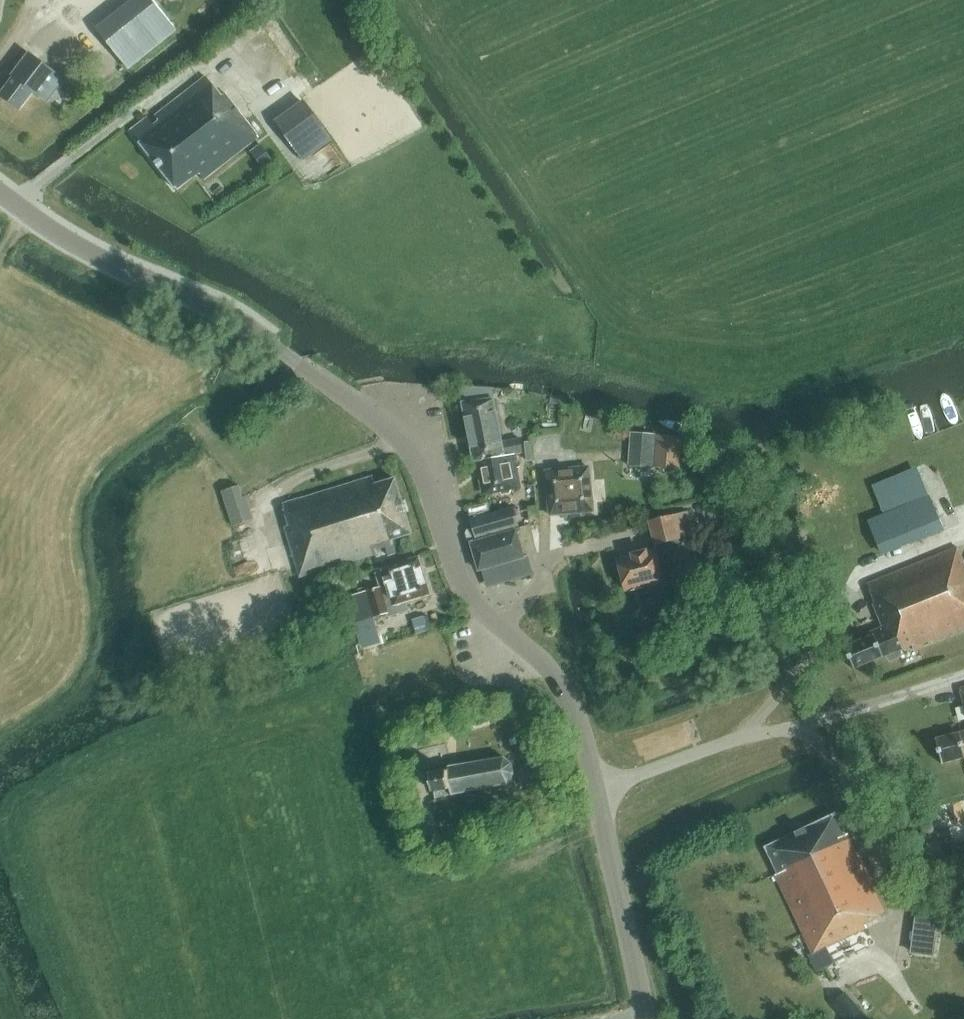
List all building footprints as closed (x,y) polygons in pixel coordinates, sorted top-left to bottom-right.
[(96,40),(134,70),(173,20),(148,0),(128,0),(96,40)] [(28,77),(36,68),(27,61),(20,70),(19,70),(0,94),(19,109),(38,85),(28,77)] [(221,95),(206,76),(161,111),(165,116),(154,125),(148,117),(131,130),(177,189),(199,172),(204,179),(259,136),(225,92),(221,95)] [(277,124),(303,160),(332,139),(306,103),(277,124)] [(492,388),(460,387),(463,403),(474,462),(479,461),(506,455),(503,440),(495,398),(494,399),(492,388)] [(633,432),(630,464),(655,467),(657,434),(633,432)] [(657,434),(655,467),(682,469),(684,436),(657,434)] [(506,455),(514,454),(523,452),(520,437),(503,440),(506,455)] [(506,455),(479,461),(482,478),(480,481),(482,487),(484,489),(485,494),(520,487),(514,454),(506,455)] [(550,515),(593,510),(589,466),(546,471),(550,515)] [(929,495),(924,483),(918,467),(873,485),(884,513),(869,519),(883,554),(945,531),(931,495),(929,495)] [(375,484),(373,476),(283,503),(289,525),(284,527),(300,577),(378,553),(376,549),(385,546),(388,556),(396,553),(392,539),(412,533),(395,478),(375,484)] [(240,485),(221,490),(232,526),(254,519),(247,495),(243,496),(240,485)] [(491,514),(488,502),(467,508),(476,538),(518,525),(513,507),(491,514)] [(656,545),(661,543),(667,542),(694,535),(688,511),(649,520),(656,545)] [(524,556),(517,529),(471,543),(479,570),(482,569),(486,582),(505,576),(506,581),(533,573),(528,555),(524,556)] [(661,543),(663,549),(647,553),(646,550),(632,554),(633,556),(618,560),(626,589),(629,588),(630,590),(642,587),(642,585),(663,580),(659,564),(673,560),(670,547),(668,547),(667,542),(661,543)] [(963,630),(963,561),(958,547),(868,583),(875,602),(874,603),(883,627),(867,633),(868,637),(845,647),(854,668),(885,656),(890,661),(903,656),(902,649),(913,644),(915,650),(963,630)] [(388,616),(409,610),(406,602),(431,594),(419,556),(382,568),(382,570),(375,573),(379,587),(348,597),(355,623),(387,613),(388,616)] [(430,630),(428,625),(425,616),(414,619),(419,633),(430,630)] [(960,732),(936,738),(943,763),(963,757),(963,731),(960,732)] [(439,798),(508,784),(514,774),(512,763),(504,756),(455,764),(452,765),(449,765),(445,766),(446,770),(430,773),(434,792),(437,791),(439,798)] [(856,771),(865,768),(862,759),(853,762),(856,771)] [(845,834),(835,814),(766,847),(778,873),(775,874),(813,953),(867,927),(866,923),(886,913),(847,833),(845,834)] [(916,918),(914,929),(938,933),(939,921),(916,918)]
